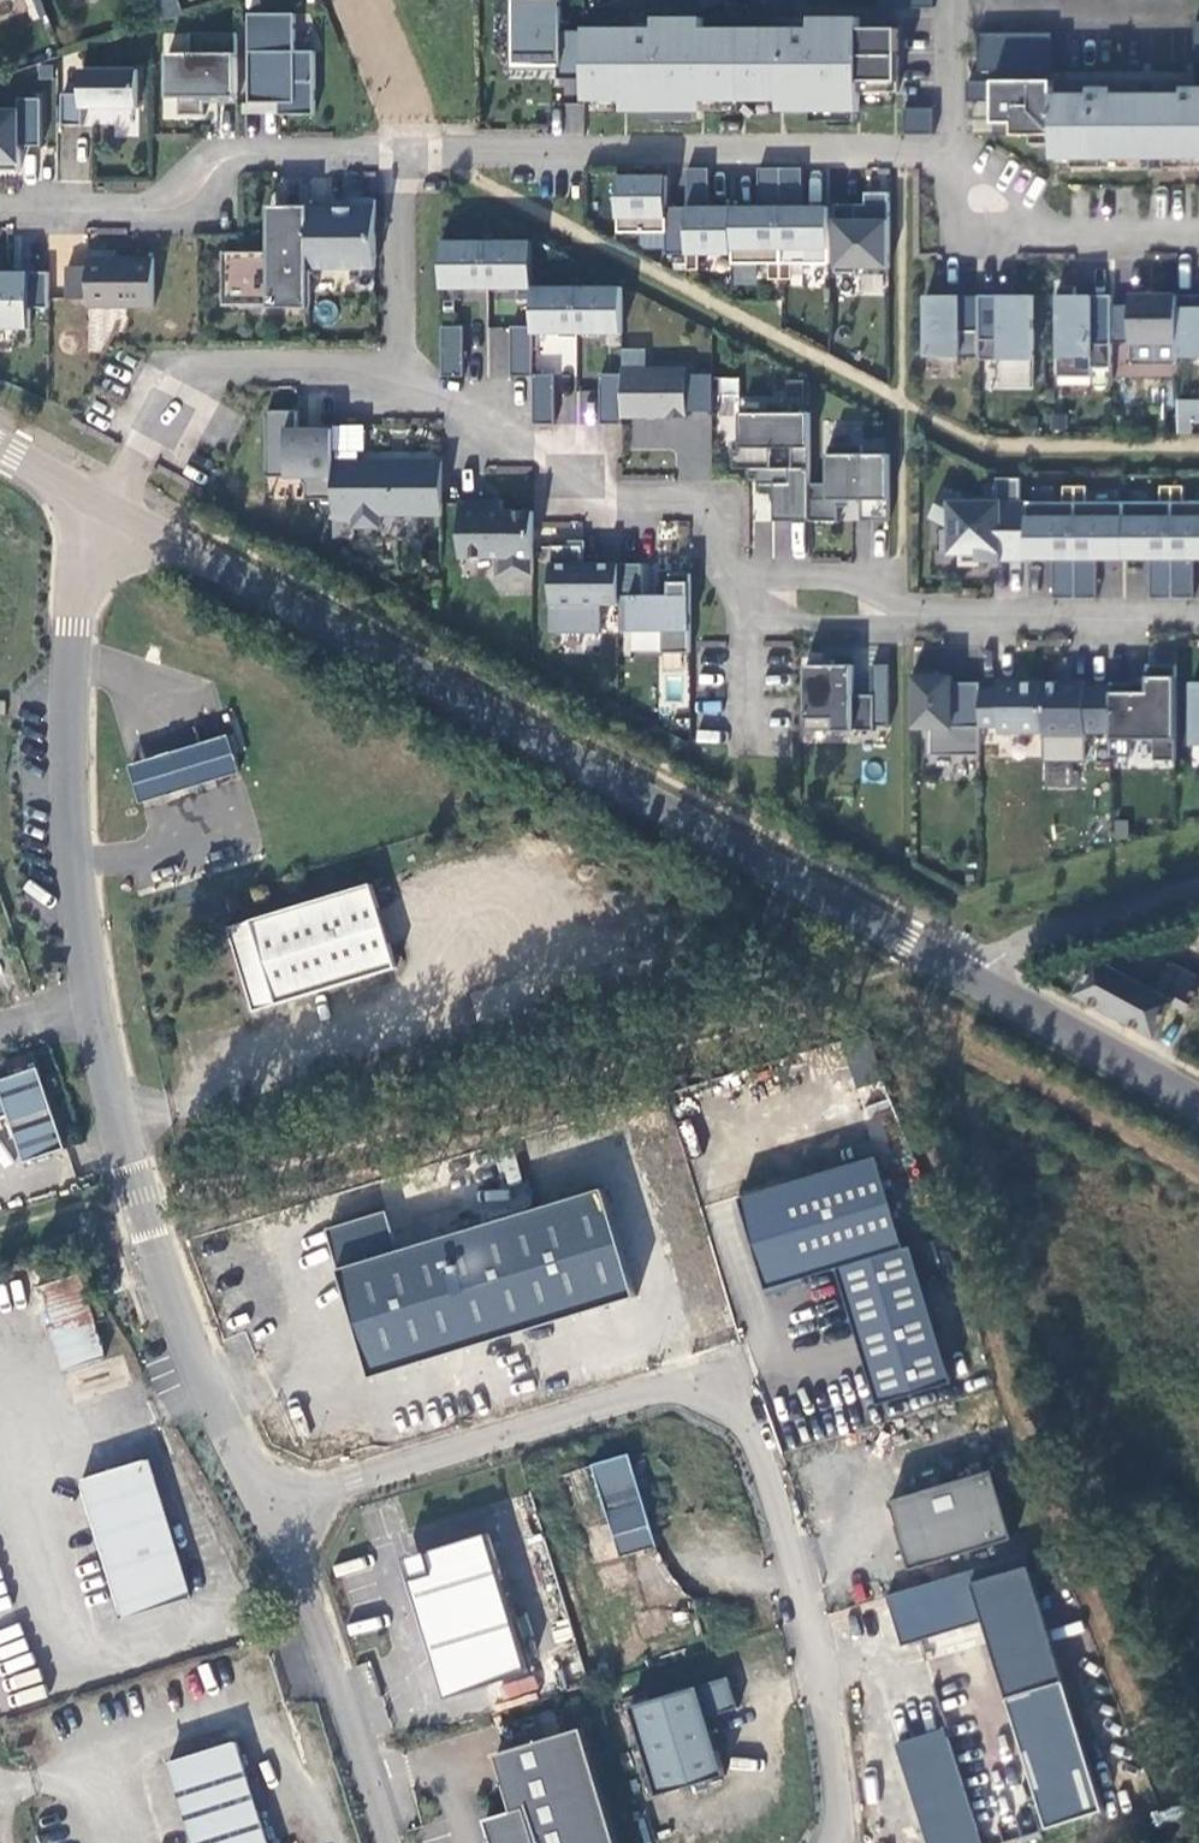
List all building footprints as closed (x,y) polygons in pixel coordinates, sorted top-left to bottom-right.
[(160,4),(167,21),(181,16),(189,13),(184,0),(170,0),(160,4)] [(579,30),(554,30),(554,0),(508,0),(508,67),(552,66),(552,78),(579,78),(579,30)] [(696,9),(721,0),(693,0),(696,9)] [(289,15),(243,15),(243,104),(273,103),(273,116),(309,116),(308,52),(289,52),(289,15)] [(697,17),(649,17),(649,28),(579,28),(579,30),(579,78),(579,100),(618,100),(618,110),(697,111),(697,100),(774,100),(774,111),(853,111),(853,92),(892,92),(892,28),(853,28),(853,17),(805,17),(805,28),(697,27),(697,17)] [(1188,21),(1189,62),(1198,62),(1198,21),(1188,21)] [(1045,32),(972,32),(972,71),(1046,71),(1045,32)] [(231,34),(186,34),(187,54),(162,55),(162,98),(174,98),(174,116),(199,116),(199,104),(199,98),(211,98),(211,104),(231,104),(231,34)] [(75,96),(56,96),(56,127),(77,127),(77,110),(132,110),(132,71),(75,71),(75,96)] [(961,80),(961,101),(988,101),(988,120),(988,135),(1047,135),(1047,158),(1198,158),(1198,88),(1178,88),(1178,93),(1106,93),(1106,89),(1084,88),(1084,93),(1047,93),(1047,79),(961,80)] [(37,100),(13,100),(13,112),(0,112),(0,172),(15,172),(15,148),(37,148),(37,100)] [(988,101),(961,101),(961,114),(967,114),(967,120),(988,120),(988,101)] [(582,103),(564,103),(564,132),(582,132),(582,103)] [(928,134),(928,108),(898,108),(898,134),(928,134)] [(774,167),(752,167),(752,206),(725,206),(726,253),(726,263),(763,263),(763,279),(774,279),(774,167)] [(796,167),(774,167),(774,279),(786,279),(786,263),(823,263),(823,206),(796,206),(796,167)] [(703,168),(681,168),(681,206),(681,253),(681,269),(693,269),(692,253),(726,253),(725,206),(703,206),(703,168)] [(660,175),(612,175),(612,232),(659,232),(659,254),(681,253),(681,206),(660,206),(660,175)] [(348,208),(304,208),(304,269),(370,269),(369,200),(348,200),(348,208)] [(850,203),(829,203),(829,272),(850,272),(850,267),(883,267),(883,219),(850,219),(850,203)] [(304,208),(268,208),(268,252),(217,252),(217,292),(235,292),(235,306),(271,306),(271,292),(301,291),(301,306),(304,306),(304,269),(304,208)] [(481,240),(436,240),(436,288),(481,287),(481,240)] [(527,240),(481,240),(481,287),(527,287),(527,286),(527,240)] [(149,308),(148,259),(82,259),(83,268),(62,268),(62,300),(83,299),(83,308),(149,308)] [(0,273),(0,330),(25,330),(25,309),(44,309),(44,273),(0,273)] [(571,286),(527,286),(527,287),(527,325),(527,333),(571,333),(571,286)] [(615,286),(571,286),(571,333),(615,333),(615,286)] [(1086,367),(1105,367),(1105,343),(1105,304),(1105,295),(1084,295),(1084,300),(1069,300),(1069,295),(1069,287),(1051,287),(1051,377),(1086,377),(1086,367)] [(997,295),(973,295),(973,357),(973,359),(1027,359),(1027,294),(1010,294),(1010,300),(997,301),(997,295)] [(1171,294),(1124,294),(1124,304),(1105,304),(1105,343),(1171,342),(1171,294)] [(1171,342),(1171,356),(1198,356),(1198,308),(1191,308),(1191,294),(1171,294),(1171,342)] [(973,357),(973,295),(952,295),(952,303),(940,303),(940,295),(919,295),(919,357),(973,357)] [(90,315),(86,351),(107,353),(110,317),(90,315)] [(527,325),(505,325),(505,376),(527,376),(527,374),(527,333),(527,325)] [(457,326),(436,326),(436,376),(457,376),(457,326)] [(680,367),(615,367),(615,373),(616,411),(660,411),(660,417),(680,417),(680,411),(706,411),(705,373),(680,373),(680,367)] [(1105,367),(1086,367),(1086,377),(1086,385),(1105,385),(1105,367)] [(548,373),(527,374),(527,376),(527,424),(548,424),(548,373)] [(615,373),(594,373),(594,423),(616,423),(616,411),(615,373)] [(1175,430),(1198,430),(1198,398),(1175,398),(1175,430)] [(785,402),(760,402),(760,412),(734,412),(734,440),(728,440),(728,468),(741,468),(741,474),(752,474),(752,491),(753,491),(753,484),(767,484),(767,521),(803,520),(803,483),(803,412),(785,412),(785,402)] [(306,501),(333,501),(333,463),(333,430),(312,430),(312,436),(297,436),(297,413),(267,413),(267,479),(298,479),(306,486),(306,501)] [(882,520),(882,453),(855,454),(856,444),(821,445),(821,483),(803,483),(803,520),(832,520),(832,499),(854,499),(854,520),(882,520)] [(442,517),(442,463),(333,463),(333,501),(333,519),(342,523),(354,523),(354,530),(380,530),(380,518),(442,517)] [(1013,477),(989,477),(989,494),(1012,494),(1012,501),(1013,501),(1013,477)] [(1019,501),(1020,558),(1047,558),(1047,596),(1091,596),(1091,558),(1144,558),(1144,596),(1188,597),(1188,558),(1198,558),(1198,501),(1177,501),(1177,486),(1154,486),(1154,501),(1080,501),(1080,486),(1057,486),(1057,501),(1019,501)] [(961,501),(937,489),(923,515),(943,526),(943,553),(955,553),(955,562),(971,562),(971,565),(972,565),(972,561),(994,561),(994,558),(1019,558),(1019,501),(1013,501),(1012,501),(961,501)] [(479,502),(454,502),(454,557),(494,557),(493,575),(527,575),(527,511),(479,511),(479,502)] [(801,560),(804,524),(753,520),(750,556),(801,560)] [(577,545),(545,546),(545,633),(595,633),(595,603),(612,603),(612,595),(612,563),(577,564),(577,545)] [(612,595),(624,595),(624,630),(656,630),(656,652),(684,652),(684,573),(663,573),(663,595),(636,595),(636,563),(612,563),(612,595)] [(624,595),(612,595),(612,603),(612,630),(624,630),(624,595)] [(1169,759),(1169,662),(1140,663),(1140,690),(1129,690),(1129,681),(1104,681),(1104,755),(1125,755),(1125,737),(1147,737),(1147,759),(1169,759)] [(847,664),(800,663),(800,718),(826,717),(827,729),(868,730),(868,694),(847,694),(847,664)] [(932,669),(907,670),(907,726),(925,726),(925,754),(974,754),(974,725),(974,689),(974,681),(931,681),(932,669)] [(1079,686),(1079,681),(1036,682),(1037,734),(1079,734),(1079,731),(1097,731),(1096,686),(1079,686)] [(1184,681),(1184,744),(1198,744),(1198,681),(1184,681)] [(1036,731),(1036,682),(992,682),(992,689),(974,689),(974,725),(992,725),(993,731),(1036,731)] [(226,737),(131,766),(141,802),(238,772),(226,737)] [(371,884),(227,928),(253,1014),(398,970),(371,884)] [(1198,988),(1198,979),(1174,965),(1173,966),(1159,991),(1098,957),(1079,994),(1156,1037),(1172,1005),(1185,1011),(1198,988)] [(0,1075),(0,1116),(8,1113),(24,1163),(65,1150),(38,1062),(0,1075)] [(879,1156),(740,1198),(769,1296),(804,1285),(802,1280),(839,1269),(906,1248),(879,1156)] [(510,1205),(505,1187),(481,1193),(486,1211),(510,1205)] [(387,1210),(326,1229),(372,1379),(638,1298),(604,1188),(399,1250),(387,1210)] [(906,1248),(839,1269),(880,1405),(954,1383),(913,1245),(906,1248)] [(80,1275),(36,1289),(48,1326),(63,1371),(106,1358),(95,1322),(107,1318),(98,1294),(87,1298),(80,1275)] [(121,1357),(71,1378),(80,1398),(130,1378),(121,1357)] [(591,1462),(619,1553),(656,1542),(628,1451),(591,1462)] [(192,1597),(149,1460),(83,1480),(125,1618),(192,1597)] [(993,1470),(890,1501),(910,1569),(1013,1540),(993,1470)] [(487,1530),(425,1549),(410,1577),(446,1695),(529,1670),(487,1530)] [(1027,1554),(888,1596),(898,1629),(915,1624),(920,1641),(985,1621),(1008,1698),(1065,1681),(1027,1554)] [(915,1624),(898,1629),(903,1646),(920,1641),(915,1624)] [(503,1700),(538,1687),(533,1673),(498,1685),(503,1700)] [(725,1775),(707,1716),(738,1707),(728,1675),(629,1706),(656,1795),(725,1775)] [(948,1726),(900,1740),(931,1842),(984,1842),(948,1726)] [(494,1755),(514,1811),(484,1820),(492,1842),(617,1842),(583,1727),(494,1755)] [(235,1745),(170,1766),(193,1842),(265,1842),(235,1745)]
